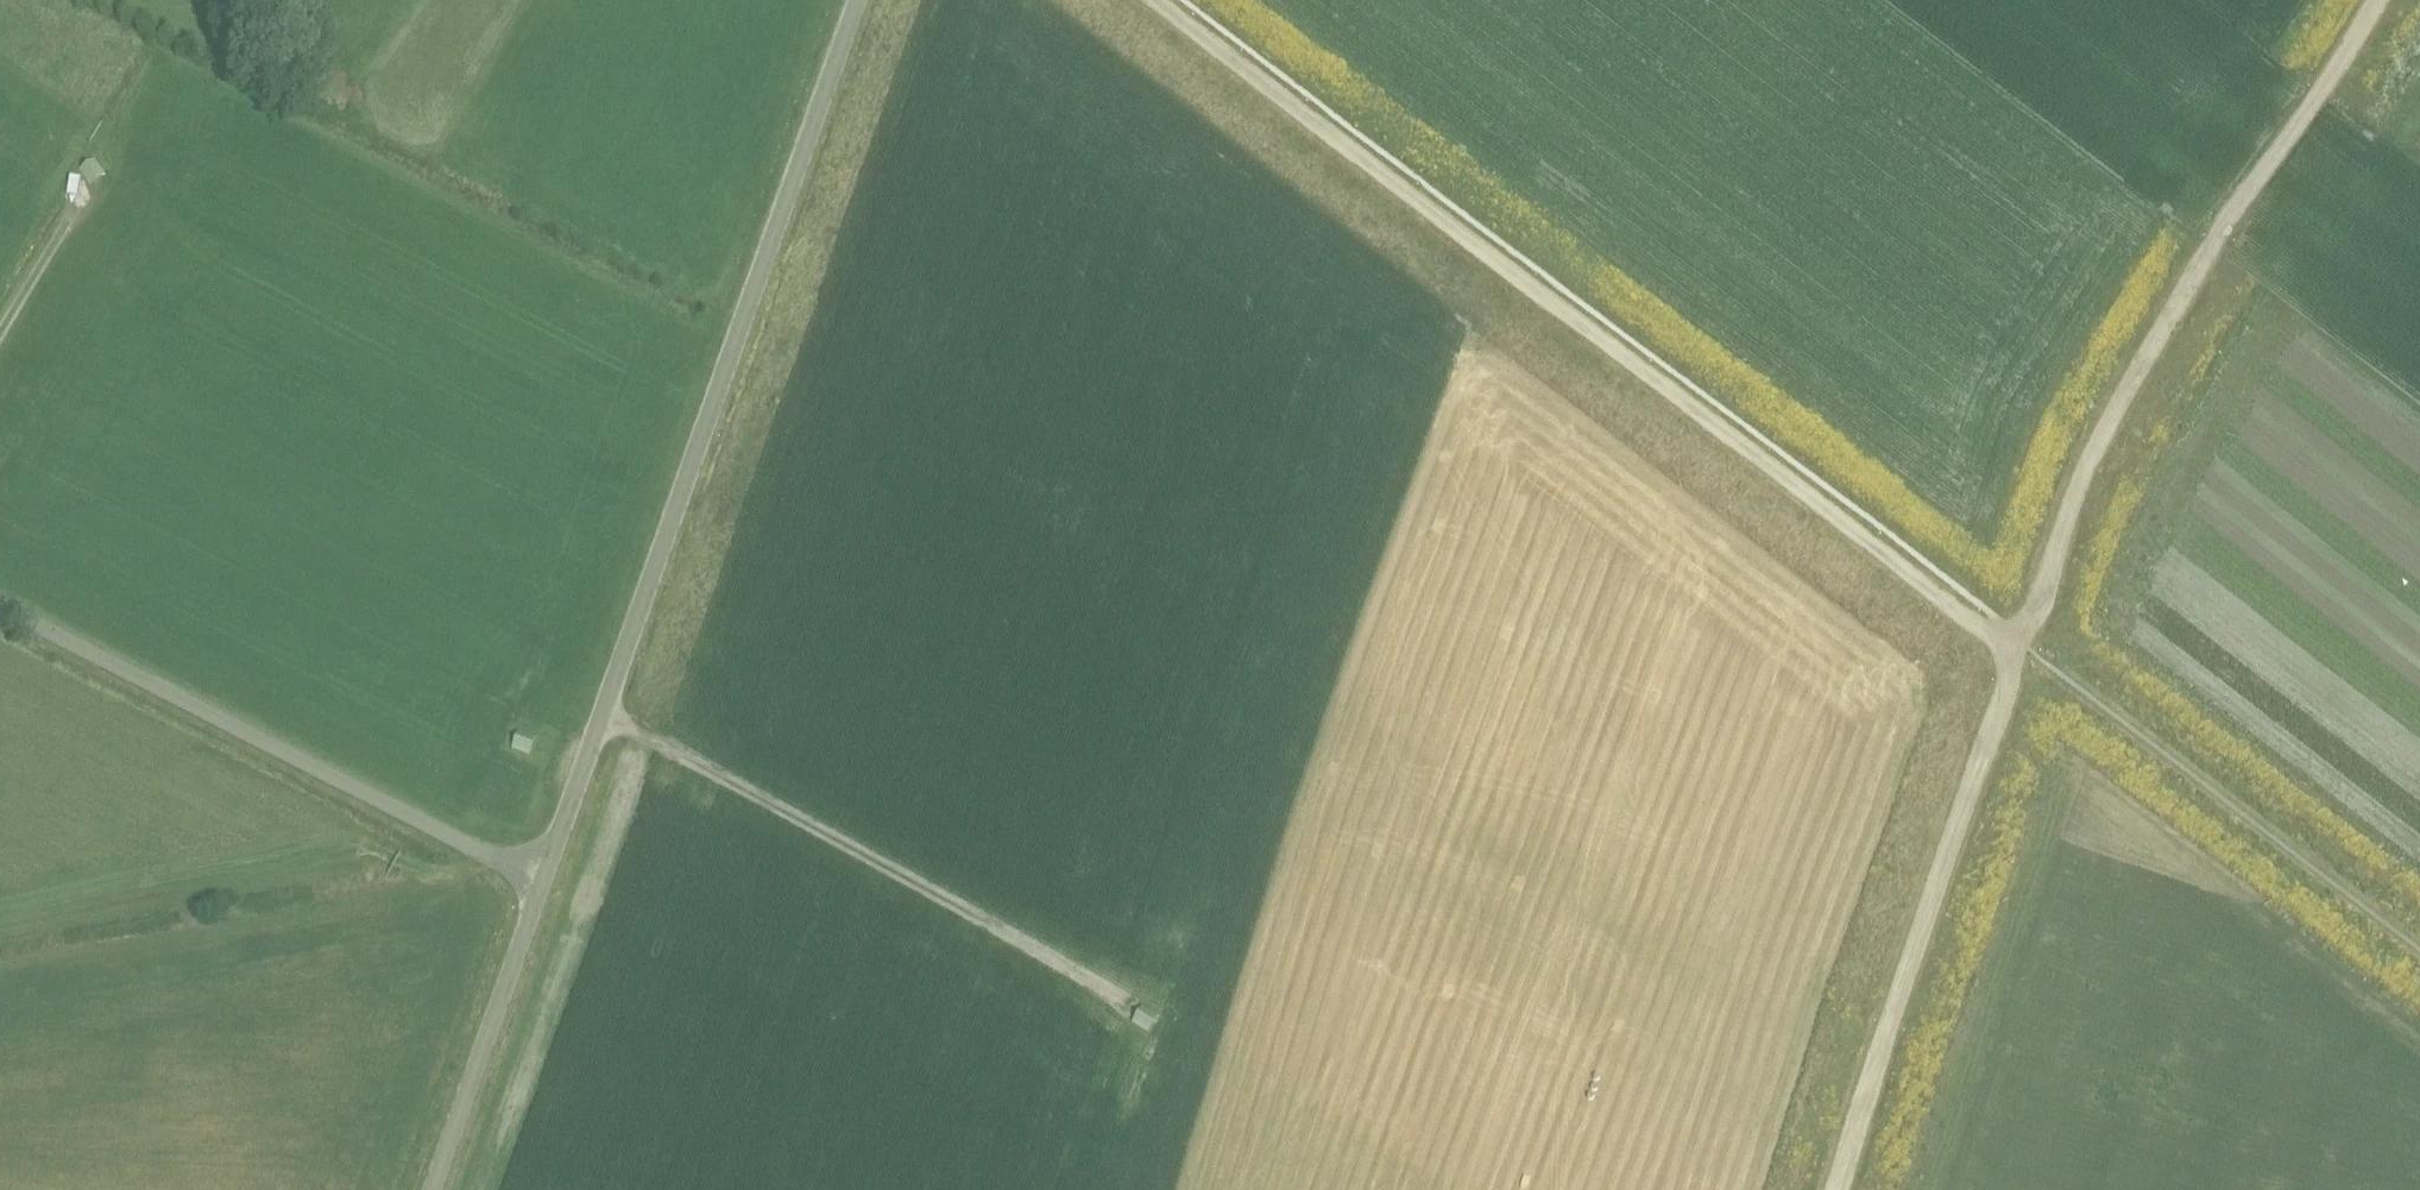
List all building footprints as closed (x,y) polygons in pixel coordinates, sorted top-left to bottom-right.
[(537,735),(518,728),(511,746),(530,753),(537,735)]
